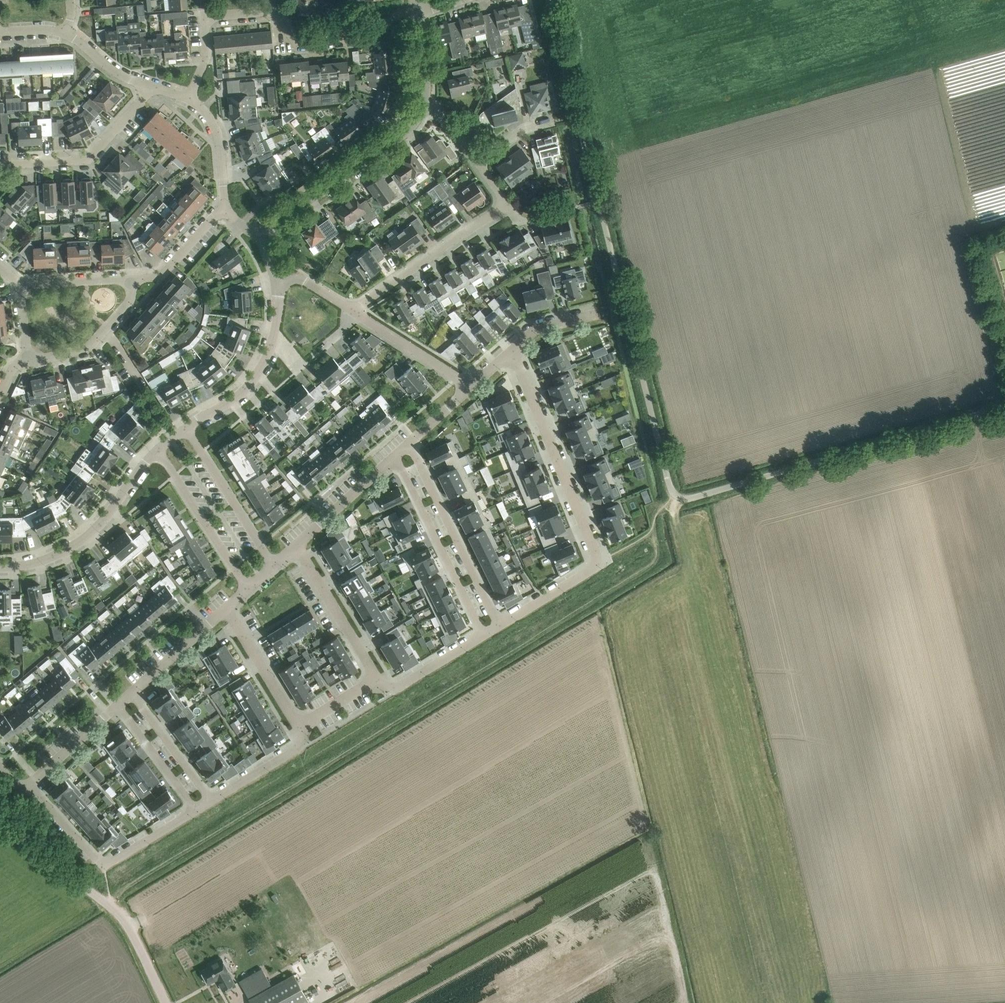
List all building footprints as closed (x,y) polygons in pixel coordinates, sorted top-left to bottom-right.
[(187,0),(169,0),(170,10),(187,8),(187,0)] [(316,7),(315,1),(293,3),(293,5),(295,5),(295,8),(297,7),(298,14),(316,13),(326,12),(326,6),(316,7)] [(144,4),(137,5),(138,16),(145,15),(144,4)] [(517,4),(505,7),(510,27),(521,24),(525,43),(532,42),(534,49),(539,48),(528,6),(518,9),(517,4)] [(126,6),(115,7),(116,16),(123,15),(123,12),(126,12),(126,6)] [(495,14),(489,16),(498,55),(503,53),(502,47),(503,47),(499,29),(510,27),(505,7),(494,10),(495,14)] [(498,55),(489,16),(483,17),(482,13),(470,15),(475,35),(486,32),(490,50),(491,49),(493,56),(498,55)] [(454,24),(462,56),(468,55),(464,38),(475,35),(470,15),(459,18),(460,23),(454,24)] [(435,24),(438,35),(434,36),(434,42),(439,41),(440,44),(449,41),(453,59),(462,56),(454,24),(448,26),(447,21),(435,24)] [(139,28),(128,29),(130,51),(136,50),(136,53),(141,52),(140,36),(139,28)] [(106,31),(106,29),(98,29),(96,29),(97,41),(106,40),(106,47),(112,47),(113,51),(115,50),(115,49),(118,49),(118,52),(119,52),(117,30),(106,31)] [(117,30),(119,52),(130,51),(128,35),(123,35),(123,32),(117,32),(117,30)] [(273,47),(271,31),(259,32),(261,48),(273,47)] [(181,32),(174,32),(175,42),(176,58),(188,57),(186,37),(182,38),(181,32)] [(261,48),(259,32),(248,33),(250,49),(261,48)] [(164,56),(163,33),(155,34),(156,39),(152,39),(153,55),(159,54),(159,57),(164,56)] [(250,49),(248,33),(237,34),(238,50),(250,49)] [(238,50),(237,34),(225,35),(227,51),(238,50)] [(227,51),(225,35),(214,36),(215,52),(227,51)] [(141,52),(142,56),(153,55),(152,39),(146,40),(146,36),(140,36),(141,52)] [(163,39),(165,59),(176,58),(175,42),(170,43),(169,39),(163,39)] [(395,50),(374,52),(375,62),(395,61),(395,50)] [(73,70),(72,53),(62,54),(63,70),(73,70)] [(512,70),(526,66),(522,53),(509,56),(512,70)] [(53,71),(52,54),(41,55),(42,72),(53,71)] [(63,70),(62,54),(52,54),(53,71),(63,70)] [(42,72),(41,55),(31,56),(32,72),(42,72)] [(32,72),(31,56),(21,56),(21,60),(22,73),(32,72)] [(301,80),(298,57),(294,58),(294,62),(289,63),(291,81),(301,80)] [(303,57),(298,57),(301,80),(310,79),(309,65),(309,61),(303,61),(303,57)] [(341,57),(337,58),(339,79),(349,78),(350,86),(356,85),(354,73),(349,73),(347,61),(342,62),(341,57)] [(339,79),(337,58),(332,58),(333,63),(328,63),(330,80),(339,79)] [(284,59),(279,60),(281,82),(291,81),(289,63),(284,63),(284,59)] [(322,59),(318,60),(320,81),(321,87),(325,86),(325,81),(330,80),(328,63),(323,64),(322,59)] [(22,73),(21,60),(11,61),(12,78),(22,77),(22,73)] [(320,81),(318,60),(313,60),(314,65),(309,65),(310,79),(311,82),(320,81)] [(12,78),(11,61),(1,62),(2,78),(12,78)] [(397,71),(395,61),(375,63),(376,71),(366,72),(367,80),(383,81),(382,73),(397,71)] [(472,67),(466,68),(452,72),(454,79),(448,80),(452,98),(460,96),(459,92),(471,89),(468,77),(474,75),(472,67)] [(95,73),(91,69),(83,78),(87,82),(95,73)] [(383,81),(367,80),(369,87),(378,90),(376,98),(395,104),(399,94),(385,89),(385,81),(383,81)] [(123,93),(110,81),(102,91),(117,104),(122,98),(122,97),(121,98),(120,96),(123,93)] [(69,82),(64,88),(64,94),(72,85),(69,82)] [(256,88),(250,88),(240,89),(241,96),(228,97),(229,108),(249,106),(249,100),(255,100),(257,98),(256,88)] [(518,98),(515,88),(482,112),(482,113),(481,113),(480,115),(480,116),(479,117),(480,119),(480,120),(480,121),(481,122),(481,123),(482,123),(482,124),(483,124),(485,125),(486,125),(488,129),(486,130),(487,130),(488,129),(489,129),(490,128),(491,128),(492,127),(517,120),(512,99),(518,98)] [(541,88),(533,90),(533,92),(525,94),(531,115),(537,113),(537,111),(549,108),(547,99),(549,99),(547,88),(541,90),(541,88)] [(86,101),(97,111),(101,106),(106,111),(109,108),(111,109),(111,110),(117,104),(102,91),(94,99),(91,96),(86,101)] [(395,104),(376,98),(373,107),(358,103),(355,105),(366,115),(371,118),(378,109),(392,114),(395,104)] [(98,112),(86,101),(82,106),(85,108),(81,113),(72,117),(82,137),(91,132),(88,124),(94,117),(98,112)] [(355,105),(354,104),(346,110),(348,113),(344,116),(347,121),(343,124),(355,141),(363,135),(355,123),(366,115),(355,105)] [(256,109),(250,109),(249,106),(229,108),(230,120),(243,118),(246,126),(260,123),(256,109)] [(173,121),(170,118),(167,116),(165,119),(157,111),(143,127),(165,146),(179,131),(171,124),(173,121)] [(283,125),(297,116),(294,111),(282,113),(282,118),(283,124),(283,125)] [(82,137),(72,117),(63,121),(57,122),(58,134),(68,134),(72,142),(82,137)] [(41,125),(30,126),(31,144),(42,143),(42,135),(52,134),(51,122),(48,123),(48,120),(41,120),(41,125)] [(19,144),(31,144),(30,126),(29,121),(21,121),(11,122),(12,136),(13,139),(18,139),(19,144)] [(262,129),(260,123),(246,126),(248,134),(236,138),(240,149),(258,142),(254,132),(262,129)] [(330,123),(325,127),(333,138),(338,135),(346,147),(355,141),(343,124),(335,129),(330,123)] [(333,138),(325,127),(320,130),(312,136),(316,143),(328,160),(337,154),(328,142),(333,138)] [(179,131),(165,146),(187,166),(200,150),(192,143),(195,140),(189,135),(187,138),(179,131)] [(538,146),(532,148),(537,168),(554,164),(552,155),(560,153),(558,144),(555,135),(548,136),(548,137),(544,138),(544,140),(540,141),(539,139),(536,140),(537,145),(538,146)] [(424,147),(418,152),(426,164),(445,151),(451,160),(457,155),(449,144),(446,146),(441,139),(439,139),(435,141),(432,136),(421,144),(424,147)] [(273,155),(270,149),(265,139),(258,142),(240,149),(244,160),(256,155),(260,162),(273,155)] [(319,166),(328,160),(316,143),(307,149),(303,142),(298,146),(306,157),(311,154),(319,166)] [(137,143),(133,148),(140,154),(146,159),(150,154),(145,149),(137,143)] [(510,183),(518,177),(523,174),(525,177),(532,172),(525,163),(529,160),(521,149),(509,157),(510,159),(498,167),(512,187),(512,186),(510,183)] [(119,154),(117,156),(115,156),(112,159),(112,161),(111,162),(129,177),(136,169),(139,172),(145,166),(129,152),(125,157),(122,154),(121,155),(119,154)] [(394,171),(400,179),(402,182),(412,175),(413,177),(424,169),(413,154),(402,162),(404,164),(394,171)] [(253,177),(259,186),(282,170),(273,155),(260,162),(264,169),(253,177)] [(129,177),(111,162),(111,163),(109,163),(106,166),(106,168),(104,171),(106,172),(105,173),(108,176),(103,181),(117,193),(123,187),(121,185),(129,177)] [(159,162),(154,167),(167,178),(171,173),(159,162)] [(186,169),(190,172),(194,168),(190,164),(186,169)] [(289,178),(282,170),(259,186),(266,196),(277,188),(281,193),(297,182),(293,176),(289,178)] [(367,186),(373,194),(375,197),(376,196),(382,205),(389,200),(390,202),(395,203),(397,202),(406,195),(394,179),(387,183),(382,176),(367,186)] [(82,178),(82,181),(80,181),(81,193),(74,193),(75,203),(74,203),(75,208),(87,208),(87,202),(93,202),(93,190),(92,180),(90,180),(90,178),(82,178)] [(208,190),(195,178),(190,183),(190,182),(183,190),(186,193),(200,206),(203,202),(204,204),(208,200),(207,198),(208,197),(207,197),(205,195),(208,190)] [(56,204),(56,208),(68,208),(68,203),(74,203),(75,203),(74,193),(74,181),(72,181),(72,179),(63,179),(63,182),(62,182),(63,194),(56,194),(57,204),(56,204)] [(171,186),(174,182),(170,179),(167,182),(163,179),(161,181),(167,187),(171,186)] [(45,180),(45,183),(43,183),(44,195),(37,195),(37,201),(39,210),(50,210),(49,204),(56,204),(57,204),(56,194),(55,182),(54,182),(54,180),(45,180)] [(451,186),(445,190),(460,211),(466,207),(468,210),(477,204),(479,206),(483,206),(485,203),(484,199),(486,198),(474,181),(457,194),(451,186)] [(448,195),(440,183),(433,187),(442,200),(448,195)] [(6,199),(13,205),(18,209),(26,200),(30,203),(35,197),(34,185),(29,185),(25,189),(19,184),(6,199)] [(160,184),(152,192),(156,195),(164,187),(160,184)] [(186,193),(183,190),(175,198),(179,201),(193,214),(193,213),(195,214),(199,210),(197,209),(200,206),(186,193)] [(407,197),(407,198),(411,203),(417,199),(411,190),(405,194),(407,197)] [(156,195),(152,192),(145,200),(149,203),(156,195)] [(336,209),(342,217),(347,225),(362,214),(368,223),(377,216),(366,200),(360,204),(354,196),(336,209)] [(179,201),(175,198),(168,206),(186,222),(188,219),(190,220),(194,216),(192,214),(193,214),(179,201)] [(138,208),(142,212),(149,203),(145,200),(138,208)] [(429,218),(432,222),(438,231),(456,218),(450,210),(447,205),(444,201),(439,204),(442,208),(440,210),(439,209),(432,214),(432,215),(429,218)] [(168,206),(161,214),(165,217),(178,230),(179,229),(181,231),(184,226),(183,225),(186,222),(168,206)] [(5,235),(2,232),(14,219),(0,207),(0,240),(5,235)] [(138,208),(131,216),(134,219),(142,212),(138,208)] [(165,217),(157,226),(171,238),(178,230),(165,217)] [(417,217),(410,223),(406,225),(408,227),(390,240),(400,255),(414,245),(415,247),(423,241),(420,236),(427,231),(417,217)] [(319,251),(326,246),(323,243),(339,232),(329,218),(317,226),(316,224),(303,233),(312,246),(314,244),(319,251)] [(534,236),(541,248),(546,247),(546,244),(563,239),(562,235),(571,233),(568,219),(541,226),(542,234),(534,236)] [(146,230),(150,234),(164,246),(171,238),(157,226),(153,222),(151,223),(149,223),(146,226),(147,229),(146,230)] [(510,236),(522,256),(537,247),(529,232),(523,235),(520,230),(510,236)] [(150,234),(143,241),(138,237),(132,240),(133,243),(138,252),(143,249),(147,245),(156,254),(156,255),(164,246),(150,234)] [(497,251),(497,252),(503,261),(508,258),(511,262),(522,256),(510,236),(499,242),(502,248),(497,251)] [(128,239),(112,240),(112,244),(114,262),(125,261),(124,256),(129,256),(135,253),(128,239)] [(220,240),(219,242),(212,249),(220,256),(213,261),(217,266),(216,266),(218,269),(219,268),(222,273),(229,268),(233,278),(236,277),(245,272),(239,261),(242,259),(233,247),(230,249),(220,240)] [(78,246),(78,241),(67,241),(67,243),(61,243),(62,261),(68,260),(68,264),(68,265),(80,264),(78,246)] [(78,246),(80,264),(91,263),(90,254),(96,254),(95,241),(89,241),(89,245),(78,246)] [(102,244),(102,241),(95,241),(96,254),(102,254),(102,262),(102,263),(114,262),(112,244),(102,244)] [(29,242),(27,244),(20,252),(30,262),(34,261),(34,266),(34,267),(46,266),(44,248),(34,248),(34,246),(29,242)] [(62,261),(61,243),(55,243),(55,247),(44,248),(46,266),(57,265),(57,261),(62,261)] [(376,244),(357,258),(361,263),(359,264),(358,264),(348,271),(353,277),(355,276),(361,285),(369,279),(368,277),(382,268),(378,262),(386,257),(376,244)] [(481,262),(488,275),(498,269),(503,276),(509,272),(503,261),(497,252),(491,256),(487,249),(477,255),(481,262)] [(465,271),(472,284),(482,279),(487,286),(493,283),(488,275),(481,262),(475,265),(471,259),(461,265),(465,271)] [(449,281),(456,294),(467,288),(471,296),(477,292),(472,284),(465,271),(459,275),(455,268),(445,274),(449,281)] [(565,274),(553,277),(556,288),(564,286),(567,300),(581,296),(578,283),(586,281),(583,269),(572,272),(573,277),(566,279),(565,274)] [(535,288),(522,292),(527,311),(548,306),(547,300),(555,297),(549,270),(537,273),(539,285),(535,286),(535,288)] [(170,280),(166,283),(182,297),(186,293),(189,296),(197,286),(187,276),(183,282),(176,276),(171,281),(170,280)] [(433,290),(440,304),(450,298),(455,306),(461,302),(456,294),(449,281),(443,284),(439,278),(429,284),(433,290)] [(245,291),(242,282),(224,289),(227,298),(225,298),(225,299),(233,298),(234,311),(252,310),(251,302),(252,302),(252,298),(251,298),(250,290),(245,291)] [(160,294),(173,307),(182,297),(166,283),(163,287),(164,289),(160,294)] [(413,293),(418,302),(424,312),(434,307),(439,315),(445,311),(440,304),(433,290),(427,294),(423,287),(413,293)] [(149,302),(165,316),(173,307),(160,294),(155,300),(153,298),(149,302)] [(404,298),(392,305),(404,326),(416,319),(415,318),(424,312),(418,302),(409,307),(404,298)] [(494,298),(488,303),(494,310),(503,320),(508,315),(513,321),(522,314),(508,298),(500,305),(494,298)] [(165,316),(149,302),(146,305),(148,307),(143,313),(157,325),(165,316)] [(194,309),(198,312),(202,315),(203,308),(199,304),(194,309)] [(480,310),(474,315),(479,322),(488,332),(494,327),(499,333),(508,326),(503,320),(494,310),(486,317),(480,310)] [(133,320),(149,334),(153,338),(161,329),(143,313),(139,318),(137,316),(133,320)] [(211,314),(205,313),(203,324),(208,326),(211,314)] [(246,318),(228,316),(227,324),(232,326),(229,335),(246,342),(246,341),(250,330),(245,328),(246,318)] [(132,339),(140,352),(149,342),(145,338),(149,334),(133,320),(130,324),(132,326),(127,332),(133,337),(132,339)] [(466,322),(459,328),(463,332),(474,344),(479,339),(484,345),(493,338),(479,322),(471,329),(466,322)] [(189,329),(185,333),(189,337),(193,333),(189,329)] [(453,342),(440,353),(451,360),(452,360),(462,351),(468,359),(479,350),(463,332),(453,341),(453,342)] [(189,337),(185,333),(181,338),(185,341),(189,337)] [(367,384),(372,379),(360,364),(364,360),(365,362),(376,352),(361,334),(350,343),(357,351),(347,360),(356,371),(358,373),(367,384)] [(225,344),(220,341),(215,348),(229,359),(236,350),(241,353),(245,342),(246,342),(229,335),(225,344)] [(193,349),(202,338),(199,336),(191,345),(193,349)] [(170,344),(165,349),(169,352),(175,349),(170,344)] [(550,346),(541,350),(542,352),(535,355),(540,367),(550,363),(554,372),(566,367),(566,368),(571,365),(562,344),(550,348),(550,346)] [(193,349),(191,345),(180,352),(182,356),(193,349)] [(165,349),(163,347),(159,352),(163,355),(169,352),(165,349)] [(605,347),(592,352),(594,356),(595,358),(600,356),(607,353),(605,347)] [(229,359),(215,348),(210,355),(214,359),(206,365),(218,380),(218,379),(227,372),(223,367),(229,359)] [(614,350),(602,355),(606,364),(618,358),(614,350)] [(340,384),(356,371),(347,360),(339,366),(333,358),(324,365),(340,384)] [(195,367),(188,370),(197,385),(204,382),(208,387),(217,379),(218,380),(206,365),(203,360),(195,367)] [(396,362),(385,372),(391,380),(396,375),(398,378),(397,378),(414,398),(428,386),(422,379),(424,377),(425,379),(426,378),(419,370),(416,373),(411,367),(404,372),(403,370),(396,362)] [(94,364),(86,366),(91,389),(101,387),(103,393),(114,391),(112,384),(110,374),(103,375),(100,364),(94,366),(94,364)] [(325,396),(340,384),(324,365),(316,373),(323,381),(316,386),(325,396)] [(91,389),(86,366),(78,367),(79,369),(73,370),(75,382),(68,383),(72,400),(83,398),(82,391),(91,389)] [(180,379),(173,384),(182,400),(192,394),(189,389),(197,385),(188,370),(177,374),(180,379)] [(574,384),(569,372),(556,377),(559,384),(548,388),(551,394),(550,395),(552,401),(576,392),(573,385),(574,384)] [(592,384),(598,403),(628,392),(622,373),(592,384)] [(49,374),(42,375),(47,394),(49,406),(57,404),(56,399),(66,397),(65,393),(63,383),(57,385),(55,375),(50,376),(49,374)] [(41,396),(47,394),(42,375),(36,377),(36,379),(31,380),(33,390),(28,391),(30,401),(31,404),(42,402),(41,396)] [(160,384),(152,389),(162,405),(168,401),(171,406),(181,400),(182,401),(182,400),(173,384),(169,379),(160,384)] [(324,396),(315,385),(314,385),(316,387),(309,392),(302,384),(294,391),(301,400),(309,409),(324,396)] [(514,403),(509,391),(496,396),(492,386),(482,396),(489,413),(513,404),(514,403)] [(294,422),(309,410),(301,400),(294,391),(285,399),(292,407),(286,413),(292,420),(294,422)] [(361,400),(366,396),(362,392),(357,396),(361,400)] [(579,398),(576,392),(552,401),(555,407),(556,407),(558,413),(569,408),(572,415),(585,410),(580,398),(579,398)] [(375,399),(366,407),(367,408),(382,425),(391,418),(385,411),(391,406),(380,394),(375,399)] [(136,403),(119,419),(136,436),(144,428),(136,420),(142,414),(143,416),(144,416),(136,403)] [(289,434),(283,427),(292,420),(286,413),(278,404),(269,412),(274,418),(269,422),(279,435),(283,439),(289,434)] [(506,421),(518,416),(513,404),(489,413),(496,432),(509,427),(506,421)] [(349,410),(346,406),(340,410),(344,414),(349,410)] [(382,425),(367,408),(359,414),(362,417),(362,418),(374,432),(382,425)] [(33,419),(28,417),(11,409),(6,419),(28,430),(33,419)] [(589,422),(587,415),(574,421),(577,427),(566,431),(568,437),(567,438),(570,444),(594,434),(598,433),(593,421),(589,422)] [(270,443),(279,435),(269,422),(264,416),(255,424),(260,430),(255,434),(262,442),(265,447),(270,453),(275,449),(270,443)] [(463,417),(458,419),(461,426),(466,424),(463,417)] [(362,418),(353,425),(366,439),(374,432),(362,418)] [(2,429),(18,437),(24,439),(28,430),(6,419),(2,429)] [(136,436),(119,419),(105,433),(116,444),(117,443),(115,442),(120,436),(128,444),(136,436)] [(366,439),(353,425),(345,432),(357,446),(366,439)] [(14,447),(19,449),(24,439),(18,437),(2,429),(0,432),(0,440),(14,447)] [(510,429),(497,434),(500,441),(503,440),(508,451),(530,442),(527,436),(526,436),(524,431),(512,436),(510,429)] [(357,446),(345,432),(337,439),(349,453),(357,446)] [(92,452),(108,465),(111,466),(118,456),(117,456),(118,456),(109,449),(115,442),(116,444),(106,434),(99,443),(99,442),(92,452)] [(589,458),(602,453),(594,434),(570,444),(572,450),(574,450),(576,456),(587,452),(589,458)] [(219,449),(244,488),(259,479),(266,474),(241,437),(229,445),(228,444),(219,449)] [(295,443),(291,438),(286,442),(290,447),(295,443)] [(337,439),(329,446),(341,460),(349,453),(337,439)] [(0,440),(0,452),(9,456),(14,447),(0,440)] [(450,441),(426,453),(431,464),(444,458),(447,464),(459,458),(450,441)] [(262,442),(257,446),(260,450),(265,447),(262,442)] [(532,448),(530,442),(508,451),(505,452),(512,471),(524,465),(522,459),(534,454),(531,449),(532,448)] [(329,446),(321,453),(333,467),(341,460),(329,446)] [(41,448),(41,447),(35,456),(40,459),(46,450),(41,448)] [(270,453),(265,447),(260,450),(266,456),(270,453)] [(86,448),(75,463),(82,469),(92,476),(96,470),(103,475),(104,475),(102,474),(108,465),(92,452),(86,448)] [(5,466),(9,456),(0,452),(0,464),(5,466)] [(321,453),(313,460),(324,474),(333,467),(321,453)] [(467,475),(459,458),(447,464),(450,470),(438,476),(444,487),(467,475)] [(604,458),(592,464),(594,470),(584,475),(586,480),(585,481),(587,487),(612,477),(604,458)] [(324,474),(313,460),(305,467),(307,469),(306,470),(316,481),(324,474)] [(519,489),(545,478),(542,472),(541,473),(539,467),(527,472),(524,465),(512,471),(519,489)] [(295,474),(292,469),(286,474),(296,486),(302,481),(308,488),(316,481),(306,470),(307,469),(305,467),(304,466),(295,474)] [(77,474),(69,484),(85,496),(87,498),(95,489),(95,488),(87,482),(92,476),(82,469),(77,474)] [(467,475),(444,487),(449,497),(460,492),(463,498),(475,492),(472,485),(467,475)] [(612,477),(587,487),(590,494),(591,493),(594,499),(604,495),(607,501),(620,496),(612,477)] [(547,484),(545,478),(519,489),(527,507),(539,502),(537,495),(548,490),(546,485),(547,484)] [(250,497),(265,488),(259,479),(244,488),(250,497)] [(281,483),(285,488),(289,484),(285,479),(281,483)] [(85,496),(69,484),(61,493),(62,494),(57,500),(65,510),(72,501),(80,507),(78,505),(85,496)] [(404,498),(398,487),(386,493),(382,485),(371,494),(379,510),(404,498)] [(265,488),(250,497),(256,507),(271,497),(265,488)] [(646,490),(641,492),(645,503),(650,501),(646,490)] [(479,499),(475,492),(463,498),(466,505),(454,511),(459,521),(460,521),(482,510),(477,500),(479,499)] [(292,496),(296,501),(300,497),(296,493),(292,496)] [(161,503),(148,512),(172,551),(179,547),(178,545),(192,536),(180,517),(181,516),(169,497),(160,502),(161,503)] [(276,506),(271,497),(256,507),(261,516),(263,515),(276,506)] [(57,500),(39,508),(50,530),(60,525),(55,515),(65,510),(57,500)] [(540,504),(528,509),(531,516),(534,514),(539,526),(559,518),(561,517),(556,505),(543,510),(540,504)] [(619,504),(606,509),(609,516),(602,519),(605,526),(603,526),(607,536),(608,535),(611,542),(626,536),(619,518),(624,516),(619,504)] [(263,515),(269,524),(284,515),(278,506),(263,515)] [(39,508),(21,517),(24,530),(25,530),(34,525),(39,535),(50,530),(39,508)] [(482,510),(460,521),(465,532),(477,526),(480,532),(488,528),(492,526),(489,520),(486,521),(482,510)] [(414,523),(409,512),(398,518),(395,511),(383,517),(391,534),(393,533),(414,523)] [(21,517),(2,518),(2,530),(2,542),(13,541),(13,530),(24,530),(21,517)] [(564,530),(559,518),(539,526),(535,528),(543,546),(555,541),(553,535),(564,530)] [(421,533),(416,522),(414,523),(393,533),(398,543),(396,544),(399,551),(411,545),(408,539),(421,533)] [(333,542),(322,549),(328,560),(346,549),(351,546),(344,536),(337,525),(328,534),(333,542)] [(480,532),(468,537),(473,547),(493,537),(488,528),(480,532)] [(126,531),(117,538),(133,557),(148,544),(140,531),(141,533),(133,540),(126,531)] [(147,532),(143,535),(147,541),(151,538),(147,532)] [(193,535),(192,536),(178,545),(179,547),(184,555),(200,545),(193,535)] [(493,537),(473,547),(477,556),(493,548),(497,546),(493,537)] [(117,538),(109,546),(116,554),(109,560),(110,561),(117,571),(133,557),(117,538)] [(559,550),(556,543),(544,548),(547,555),(551,554),(558,572),(571,567),(568,560),(576,556),(572,544),(559,550)] [(200,545),(184,555),(190,564),(205,554),(200,545)] [(415,554),(412,548),(400,553),(404,560),(405,560),(410,570),(415,567),(432,559),(433,559),(428,548),(415,554)] [(493,548),(477,556),(482,565),(497,557),(493,548)] [(346,549),(328,560),(334,570),(345,563),(349,569),(363,560),(359,554),(352,558),(346,549)] [(153,551),(146,556),(154,566),(160,561),(158,558),(153,551)] [(205,554),(190,564),(195,573),(194,573),(195,575),(210,564),(211,564),(205,554)] [(497,557),(482,565),(486,574),(502,567),(506,564),(502,555),(497,557)] [(369,560),(373,565),(378,562),(375,557),(369,560)] [(95,559),(84,566),(88,573),(97,587),(109,579),(108,577),(112,574),(117,580),(122,577),(117,571),(110,561),(101,567),(95,559)] [(437,570),(432,559),(415,567),(420,578),(413,581),(417,588),(421,586),(429,582),(426,575),(437,570)] [(195,575),(201,583),(216,573),(210,564),(195,575)] [(353,577),(341,584),(347,594),(367,581),(362,572),(365,570),(361,564),(350,571),(353,577)] [(502,567),(486,574),(490,583),(506,576),(502,567)] [(70,574),(57,579),(66,602),(79,596),(78,595),(88,590),(83,579),(73,583),(70,574)] [(165,584),(155,593),(167,607),(177,599),(171,592),(177,587),(167,575),(161,580),(165,584)] [(506,576),(490,583),(495,593),(511,585),(506,576)] [(445,586),(441,577),(429,582),(421,586),(425,596),(445,586)] [(368,581),(347,594),(349,593),(354,602),(369,593),(374,590),(368,581)] [(495,593),(494,593),(499,603),(520,593),(515,583),(511,585),(495,593)] [(40,585),(28,587),(30,597),(28,597),(30,604),(31,604),(33,611),(35,619),(46,616),(45,610),(56,608),(52,591),(42,593),(40,585)] [(136,586),(131,590),(134,594),(139,590),(136,586)] [(451,596),(446,586),(445,586),(425,596),(430,606),(450,596),(451,596)] [(12,621),(12,615),(22,615),(21,598),(20,598),(11,599),(10,589),(0,590),(0,621),(12,621)] [(155,593),(147,599),(159,614),(167,607),(155,593)] [(369,593),(354,602),(360,611),(375,603),(369,594),(369,593)] [(455,606),(450,596),(430,606),(435,615),(455,606)] [(147,599),(139,607),(151,621),(159,614),(147,599)] [(375,603),(360,611),(365,620),(363,621),(364,622),(384,609),(380,611),(375,603)] [(459,615),(455,606),(435,615),(440,625),(459,615)] [(139,607),(131,614),(142,628),(151,621),(139,607)] [(384,609),(364,622),(370,631),(386,621),(390,619),(384,609)] [(310,630),(319,625),(310,610),(301,615),(310,630)] [(131,614),(122,621),(134,635),(142,628),(131,614)] [(302,635),(310,630),(301,615),(293,620),(302,635)] [(464,626),(459,615),(440,625),(444,635),(441,637),(445,646),(456,638),(453,631),(464,626)] [(294,640),(302,635),(293,620),(285,625),(294,640)] [(122,621),(114,628),(126,642),(134,635),(122,621)] [(286,645),(294,640),(285,625),(277,630),(286,645)] [(390,641),(381,646),(387,657),(403,647),(404,647),(408,645),(397,627),(385,634),(390,641)] [(114,628),(106,635),(118,649),(119,649),(118,648),(126,642),(114,628)] [(277,630),(268,635),(277,650),(286,645),(277,630)] [(22,635),(14,635),(15,653),(23,653),(22,635)] [(106,635),(98,642),(110,656),(118,649),(106,635)] [(337,636),(322,646),(327,654),(342,645),(337,636)] [(208,641),(198,650),(203,658),(209,668),(231,655),(225,645),(218,649),(211,638),(208,641)] [(89,649),(99,660),(101,663),(109,656),(110,657),(110,656),(98,642),(89,649)] [(327,654),(332,662),(347,653),(342,645),(327,654)] [(74,649),(68,654),(78,666),(84,661),(90,668),(99,660),(89,649),(87,646),(78,654),(74,649)] [(403,647),(387,657),(393,667),(401,663),(405,670),(418,662),(413,654),(409,657),(404,647),(403,647)] [(332,662),(337,671),(352,661),(347,653),(332,662)] [(231,655),(209,668),(211,671),(220,686),(231,679),(227,672),(238,665),(231,655)] [(56,677),(66,688),(75,680),(69,674),(75,669),(65,657),(59,661),(63,666),(54,674),(56,677)] [(337,671),(342,679),(357,670),(352,661),(337,671)] [(300,671),(295,662),(279,671),(285,680),(300,671)] [(305,679),(300,671),(285,680),(290,688),(305,679)] [(56,677),(48,684),(60,698),(60,697),(68,690),(66,688),(56,677)] [(240,677),(229,684),(238,699),(255,689),(249,680),(244,683),(240,677)] [(167,678),(158,687),(163,694),(151,702),(159,712),(160,711),(179,697),(172,688),(173,686),(167,678)] [(305,679),(290,688),(295,696),(310,687),(305,679)] [(48,684),(40,691),(52,705),(60,698),(48,684)] [(295,696),(300,705),(315,696),(310,687),(295,696)] [(238,700),(236,701),(242,710),(259,700),(253,691),(255,690),(255,689),(238,699),(238,700)] [(40,691),(32,698),(43,711),(51,705),(51,706),(52,705),(40,691)] [(185,706),(179,697),(160,711),(167,721),(177,713),(181,718),(191,710),(187,704),(185,706)] [(32,698),(23,705),(35,718),(43,711),(32,698)] [(259,700),(242,710),(247,719),(249,718),(250,718),(264,709),(259,700)] [(23,705),(15,712),(26,725),(35,718),(23,705)] [(247,719),(245,720),(251,730),(255,728),(270,719),(264,709),(250,718),(249,718),(247,719)] [(196,716),(191,710),(181,718),(185,723),(174,731),(181,740),(199,727),(193,718),(196,716)] [(15,712),(7,719),(18,732),(26,725),(15,712)] [(1,731),(7,738),(16,731),(18,733),(18,732),(4,716),(0,719),(0,732),(1,731)] [(270,719),(255,728),(261,736),(261,737),(278,727),(277,726),(275,727),(270,719)] [(214,740),(202,724),(199,727),(181,740),(189,750),(199,743),(203,748),(214,740)] [(261,736),(257,739),(263,749),(267,747),(283,736),(278,727),(261,737),(261,736)] [(130,741),(131,741),(123,731),(112,739),(107,732),(97,741),(102,748),(104,746),(111,755),(130,741)] [(196,761),(203,770),(222,756),(216,747),(218,746),(214,740),(203,748),(207,753),(196,761)] [(137,751),(130,741),(111,755),(117,764),(115,766),(119,771),(130,763),(126,758),(137,751)] [(203,770),(202,771),(210,781),(221,772),(226,779),(237,772),(231,764),(230,765),(222,756),(203,770)] [(134,769),(130,763),(119,771),(131,786),(151,771),(144,761),(134,769)] [(60,784),(50,792),(57,799),(74,784),(68,777),(70,775),(65,770),(55,779),(60,784)] [(159,780),(151,771),(131,786),(142,801),(152,793),(148,788),(159,780)] [(100,772),(94,777),(99,782),(105,777),(100,772)] [(74,784),(57,799),(58,801),(59,800),(65,806),(81,792),(74,784)] [(110,786),(105,790),(106,790),(112,797),(116,793),(110,786)] [(156,798),(152,793),(142,801),(153,816),(157,814),(161,819),(170,813),(165,807),(175,800),(167,790),(156,798)] [(81,792),(65,806),(72,814),(85,803),(79,797),(83,793),(81,792)] [(85,803),(72,814),(79,822),(92,811),(85,803)] [(92,811),(79,822),(87,831),(99,819),(92,811)] [(99,819),(87,831),(94,838),(94,839),(107,827),(99,819)] [(94,840),(102,849),(111,841),(116,846),(127,839),(121,832),(119,834),(111,825),(108,828),(107,827),(94,839),(94,840)] [(221,958),(219,959),(209,965),(210,966),(201,971),(202,974),(201,976),(204,980),(206,981),(208,984),(216,979),(223,991),(235,984),(221,958)] [(249,999),(251,1002),(303,1002),(308,1000),(294,974),(249,999)]
